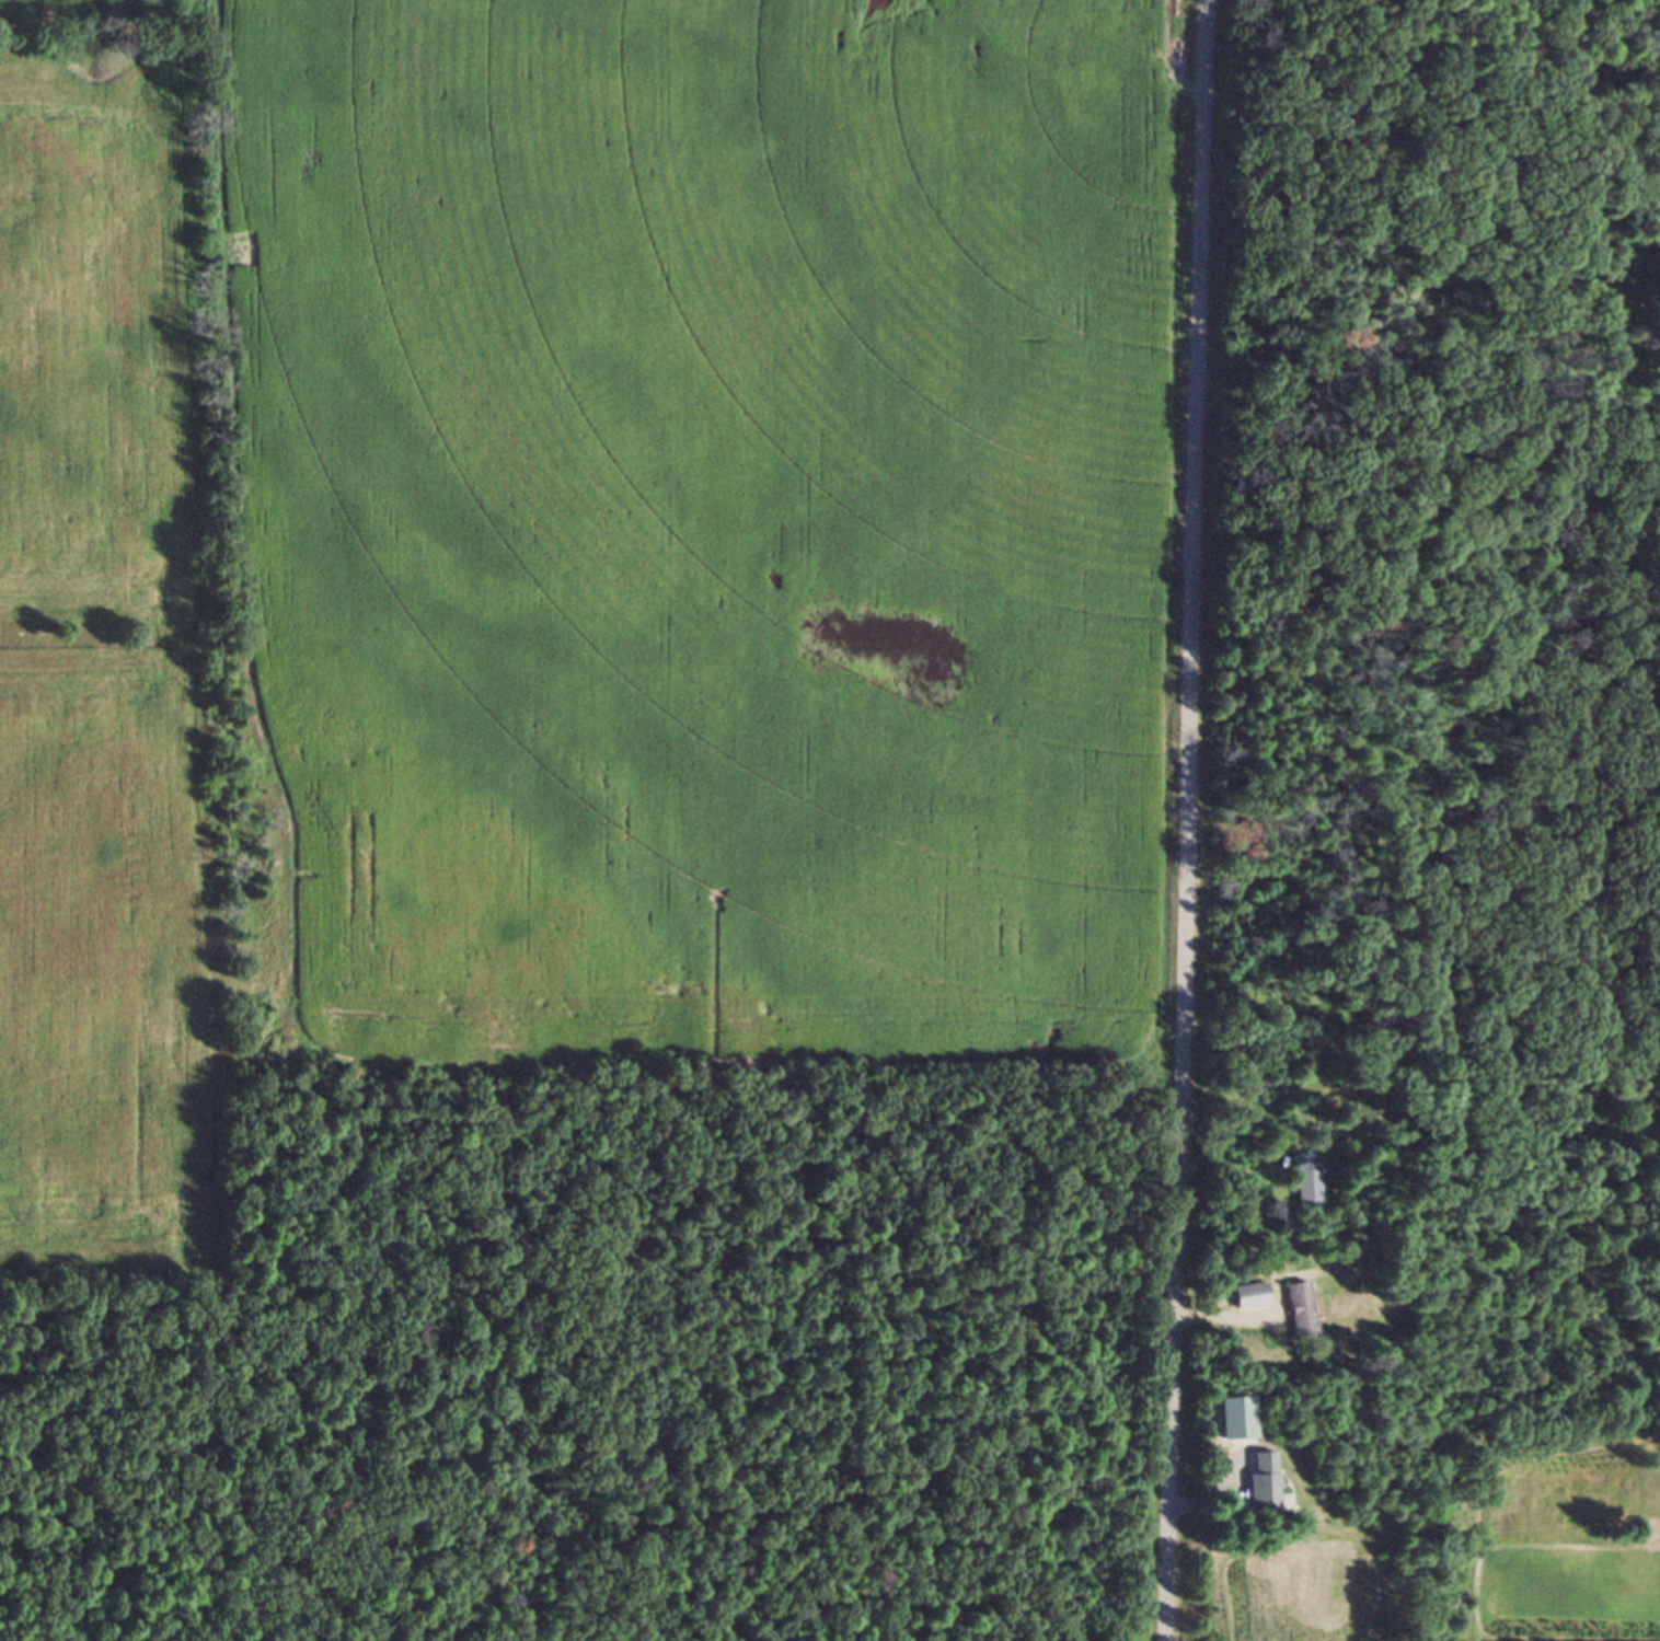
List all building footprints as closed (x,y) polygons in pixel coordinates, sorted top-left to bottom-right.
[(1297,1171),(1299,1214),(1322,1213),(1320,1170),(1297,1171)] [(1268,1290),(1236,1295),(1239,1319),(1272,1314),(1268,1290)] [(1310,1290),(1289,1292),(1295,1346),(1317,1343),(1310,1290)] [(1249,1462),(1251,1521),(1278,1521),(1276,1461),(1249,1462)]
